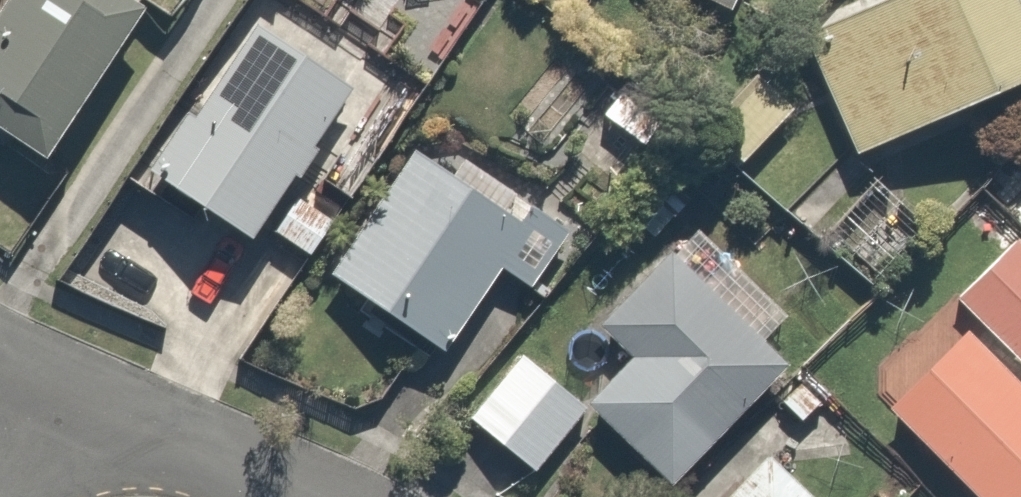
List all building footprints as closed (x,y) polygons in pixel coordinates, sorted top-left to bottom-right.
[(119,0),(0,0),(0,134),(38,160),(139,14),(119,0)] [(412,76),(463,0),(300,0),(412,76)] [(721,12),(727,0),(696,0),(721,12)] [(809,25),(857,146),(1020,81),(1020,30),(1009,0),(872,0),(809,25)] [(354,95),(254,21),(142,171),(242,245),(354,95)] [(329,275),(442,352),(499,269),(528,288),(566,233),(425,136),(329,275)] [(1010,233),(858,395),(968,496),(1020,496),(1020,243),(1010,233)] [(790,368),(669,249),(592,326),(625,360),(575,410),(662,496),(790,368)] [(580,402),(522,349),(467,410),(525,463),(580,402)] [(765,458),(728,496),(806,496),(765,458)]
